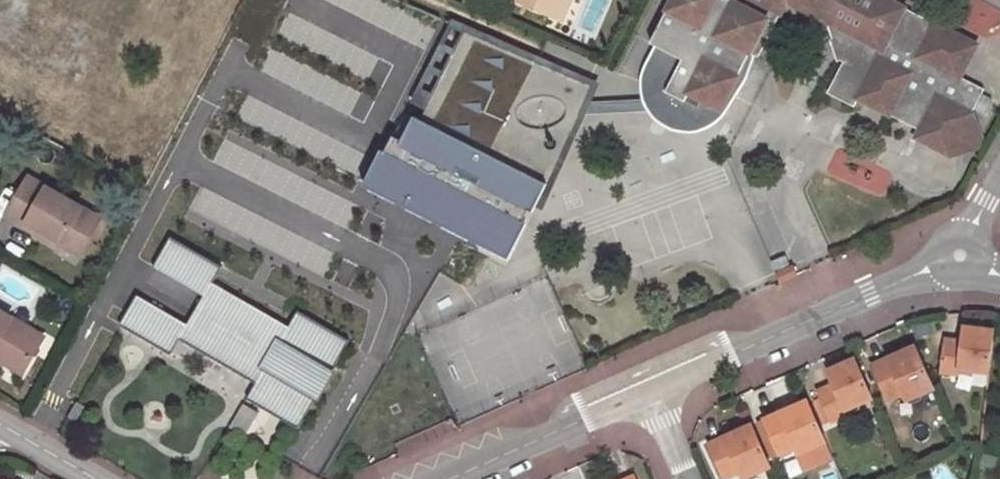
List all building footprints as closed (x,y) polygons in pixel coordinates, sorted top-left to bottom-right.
[(546,15),(552,0),(511,0),(546,15)] [(546,15),(558,20),(567,0),(552,0),(546,15)] [(786,0),(672,0),(650,43),(660,48),(682,59),(666,91),(685,101),(689,93),(721,109),(749,52),(755,55),(786,0)] [(826,20),(837,0),(787,0),(826,20)] [(826,20),(833,38),(842,59),(843,63),(827,92),(854,106),(858,98),(918,130),(915,137),(950,155),(974,147),(979,138),(969,114),(982,89),(958,78),(976,45),(887,0),(837,0),(826,20)] [(467,29),(451,23),(411,103),(426,110),(467,29)] [(567,72),(467,29),(426,110),(421,120),(414,117),(402,140),(394,136),(386,152),(382,150),(363,186),(478,244),(509,259),(527,224),(523,221),(529,210),(533,212),(535,207),(547,184),(518,169),(538,130),(542,131),(546,130),(550,130),(553,129),(558,126),(563,122),(565,119),(567,116),(567,111),(566,107),(564,103),(562,101),(559,99),(556,98),(555,98),(567,72)] [(842,59),(833,38),(828,39),(837,61),(842,59)] [(682,59),(660,48),(638,91),(646,95),(647,99),(648,101),(648,102),(649,104),(650,106),(651,108),(652,109),(653,111),(657,115),(663,120),(665,121),(670,124),(674,125),(680,127),(685,127),(690,127),(697,126),(699,126),(702,125),(709,122),(711,120),(716,116),(721,109),(689,93),(685,101),(666,91),(682,59)] [(599,85),(567,72),(555,98),(556,98),(559,99),(562,101),(564,103),(566,107),(567,111),(567,116),(565,119),(563,122),(558,126),(553,129),(550,130),(546,130),(542,131),(538,130),(518,169),(547,184),(535,207),(543,209),(586,114),(591,102),(599,85)] [(647,99),(591,102),(586,114),(653,111),(652,109),(651,108),(650,106),(649,104),(648,102),(648,101),(647,99)] [(6,215),(39,235),(42,231),(62,243),(61,246),(79,255),(97,224),(79,214),(81,209),(28,177),(6,215)] [(100,220),(81,209),(79,214),(97,224),(100,220)] [(42,231),(39,235),(59,247),(61,246),(62,243),(42,231)] [(185,324),(135,295),(118,326),(170,355),(179,340),(255,383),(246,399),(298,428),(314,399),(263,370),(280,340),(332,369),(348,340),(296,310),(287,325),(211,282),(220,266),(168,237),(151,267),(201,296),(185,324)] [(791,266),(774,273),(778,283),(795,276),(791,266)] [(24,367),(42,337),(0,312),(0,353),(24,367)] [(956,369),(988,373),(994,330),(962,327),(960,341),(944,339),(940,372),(956,374),(956,369)] [(314,399),(332,369),(280,340),(263,370),(314,399)] [(935,387),(916,346),(870,366),(885,400),(900,394),(904,401),(935,387)] [(21,372),(24,367),(0,353),(0,359),(21,372)] [(871,397),(855,360),(826,372),(831,385),(816,393),(819,400),(827,418),(828,421),(844,413),(842,410),(871,397)] [(797,455),(825,442),(807,400),(762,420),(778,454),(793,447),(797,455)] [(827,418),(819,400),(813,403),(820,420),(827,418)] [(239,410),(255,419),(259,412),(243,403),(239,410)] [(255,419),(239,410),(230,427),(245,436),(255,419)] [(771,457),(778,454),(762,420),(755,424),(771,457)] [(751,425),(707,444),(721,478),(736,472),(740,478),(741,478),(769,466),(751,425)]
